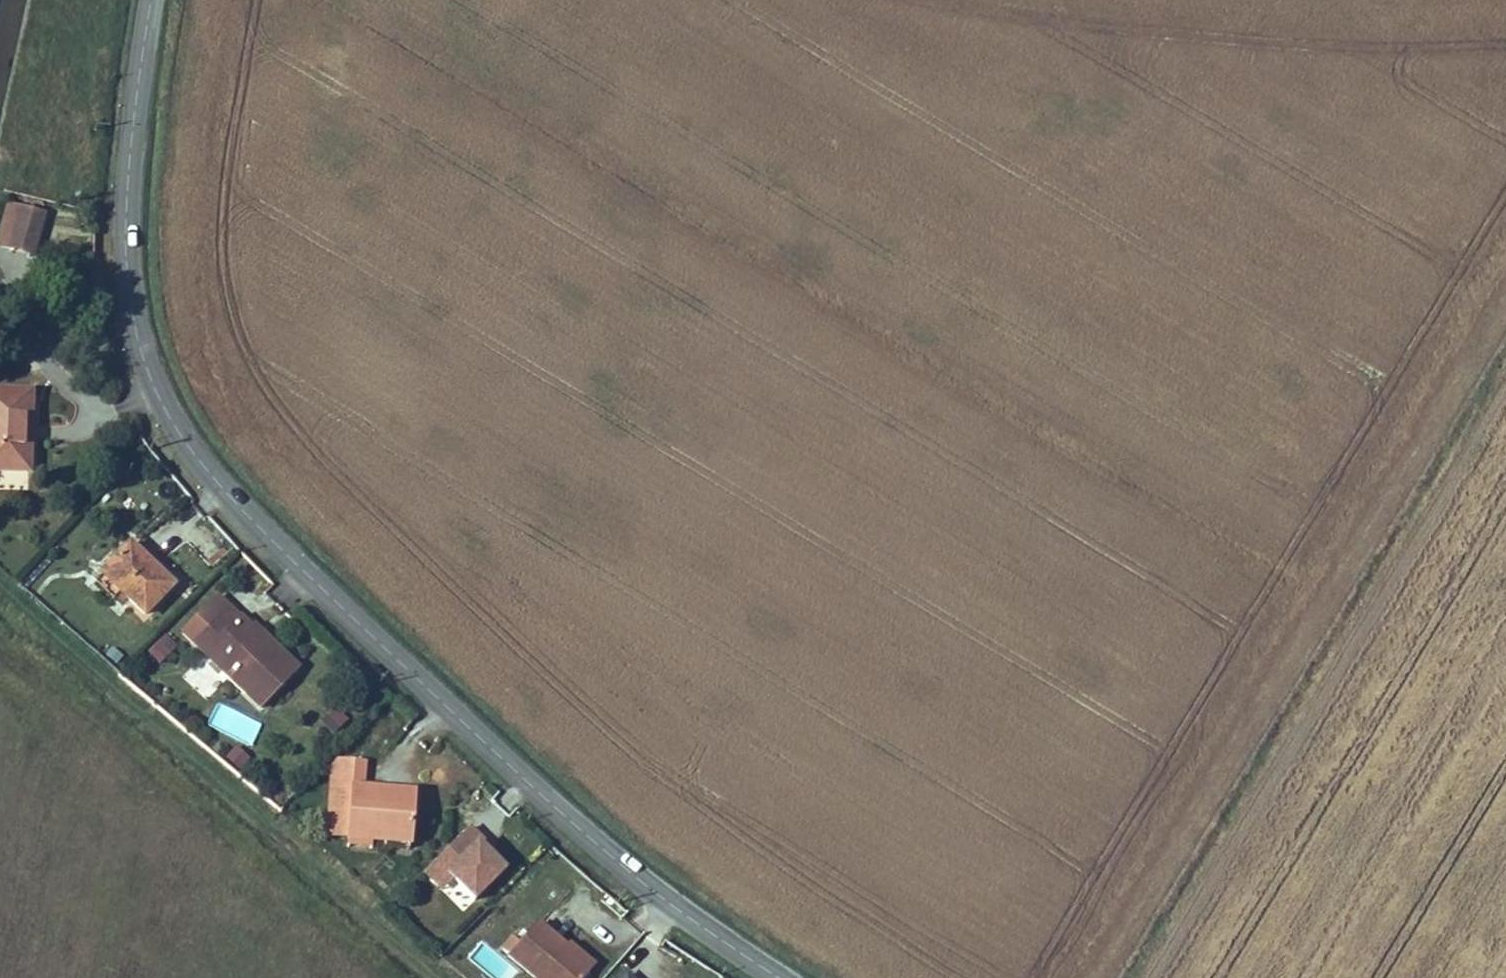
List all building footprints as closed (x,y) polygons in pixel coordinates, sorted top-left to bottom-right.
[(43,214),(7,204),(0,230),(0,247),(31,255),(43,214)] [(0,399),(0,471),(29,472),(31,399),(0,399)] [(130,546),(102,574),(144,614),(171,586),(130,546)] [(179,637),(190,647),(228,608),(231,605),(220,595),(179,637)] [(231,605),(228,608),(261,638),(264,636),(231,605)] [(190,647),(239,694),(242,691),(257,705),(296,665),(264,636),(261,638),(228,608),(190,647)] [(160,668),(178,649),(165,637),(147,656),(160,668)] [(254,708),(257,705),(242,691),(239,694),(254,708)] [(207,723),(250,748),(262,727),(218,702),(207,723)] [(327,837),(353,838),(358,789),(363,790),(366,761),(336,758),(327,837)] [(358,789),(353,838),(389,842),(389,847),(409,849),(415,795),(363,790),(358,789)] [(471,827),(427,871),(466,909),(509,865),(471,827)] [(537,919),(507,953),(535,977),(586,977),(591,972),(563,947),(566,944),(537,919)] [(563,947),(591,972),(596,966),(568,941),(566,944),(563,947)]
